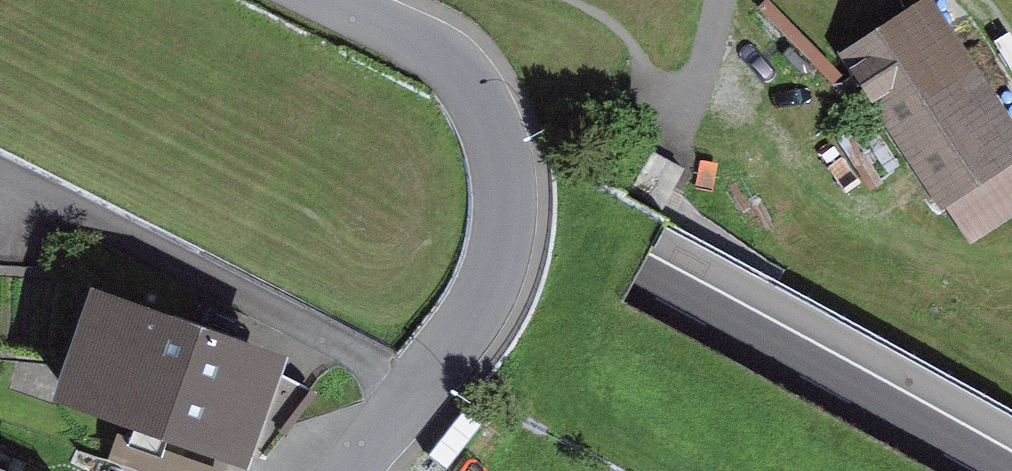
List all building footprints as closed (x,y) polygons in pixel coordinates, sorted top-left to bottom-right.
[(828,20),(930,171),(1011,127),(1011,96),(955,0),(863,0),(828,20)] [(101,287),(68,383),(241,443),(274,347),(101,287)]
